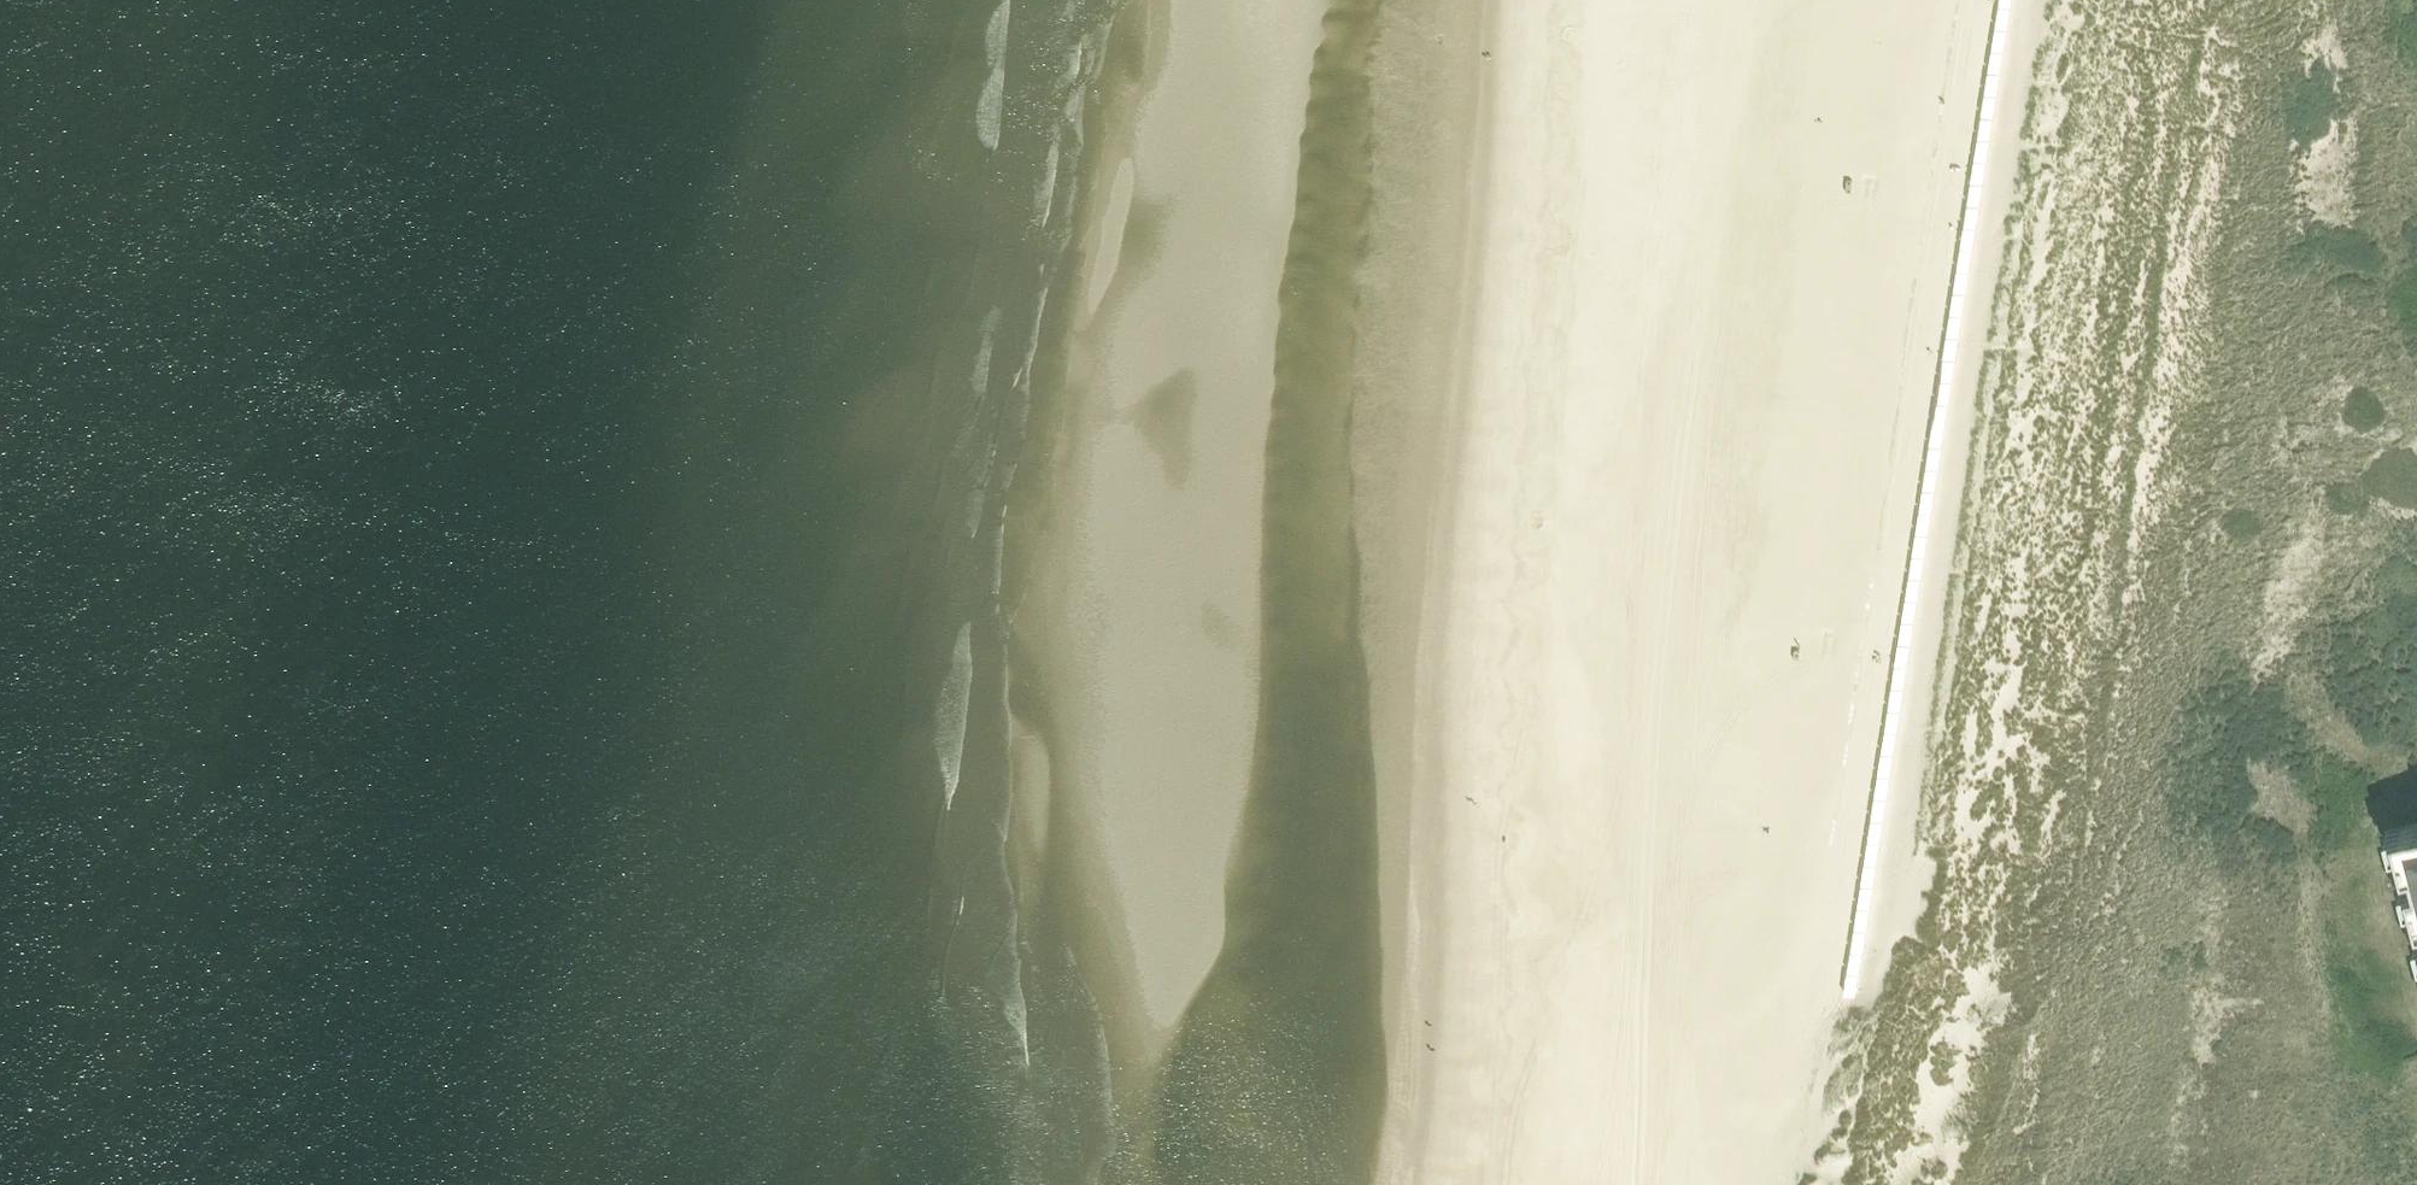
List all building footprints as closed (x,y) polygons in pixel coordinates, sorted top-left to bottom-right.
[(2394,829),(2404,868),(2413,866),(2414,874),(2416,881),(2408,884),(2416,917),(2416,823),(2394,829)]
